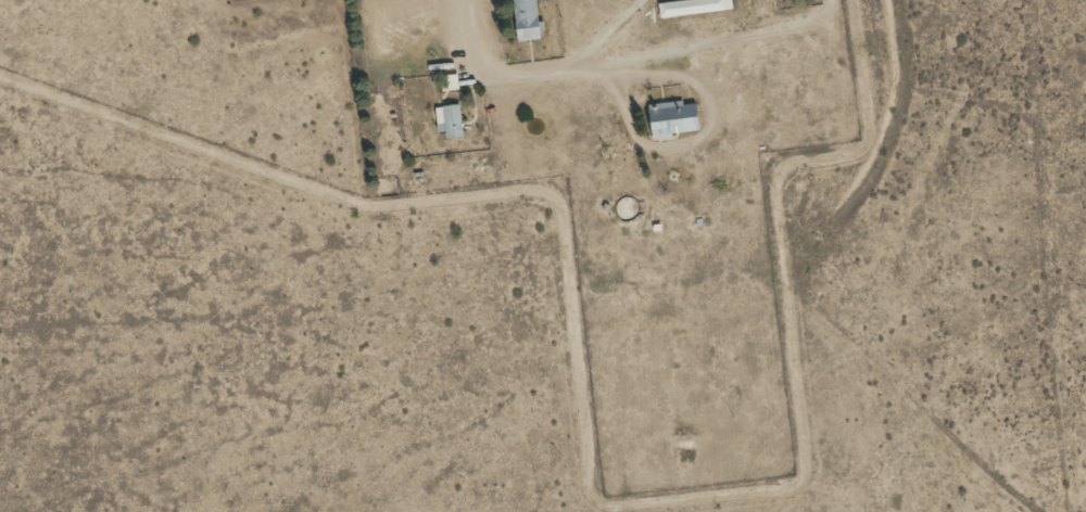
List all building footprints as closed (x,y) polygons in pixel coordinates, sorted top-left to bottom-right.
[(512,41),(535,41),(535,0),(512,0),(512,41)] [(730,0),(675,0),(655,2),(657,18),(731,11),(730,0)] [(697,133),(694,101),(644,106),(647,138),(697,133)] [(460,137),(458,104),(433,106),(434,125),(440,124),(440,138),(460,137)]
